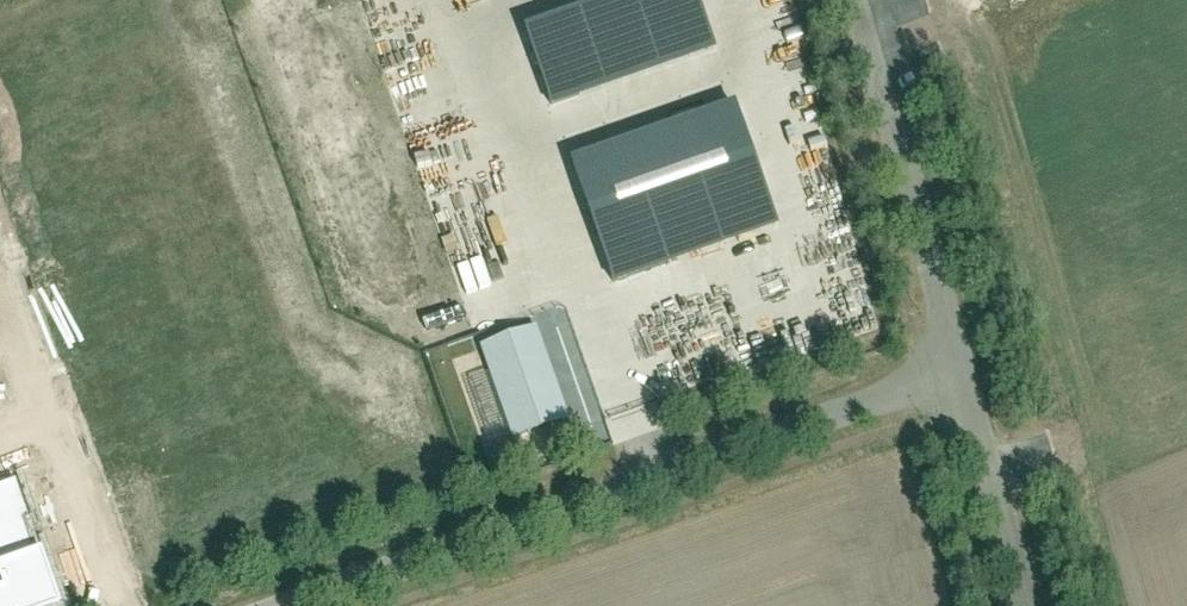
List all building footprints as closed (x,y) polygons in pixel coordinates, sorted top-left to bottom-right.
[(519,19),(550,107),(721,48),(701,0),(576,0),(519,19)] [(733,95),(567,151),(606,284),(780,225),(733,95)] [(584,437),(540,317),(473,342),(519,460),(584,437)] [(70,602),(21,467),(0,475),(0,588),(0,589),(0,605),(60,605),(70,602)]
